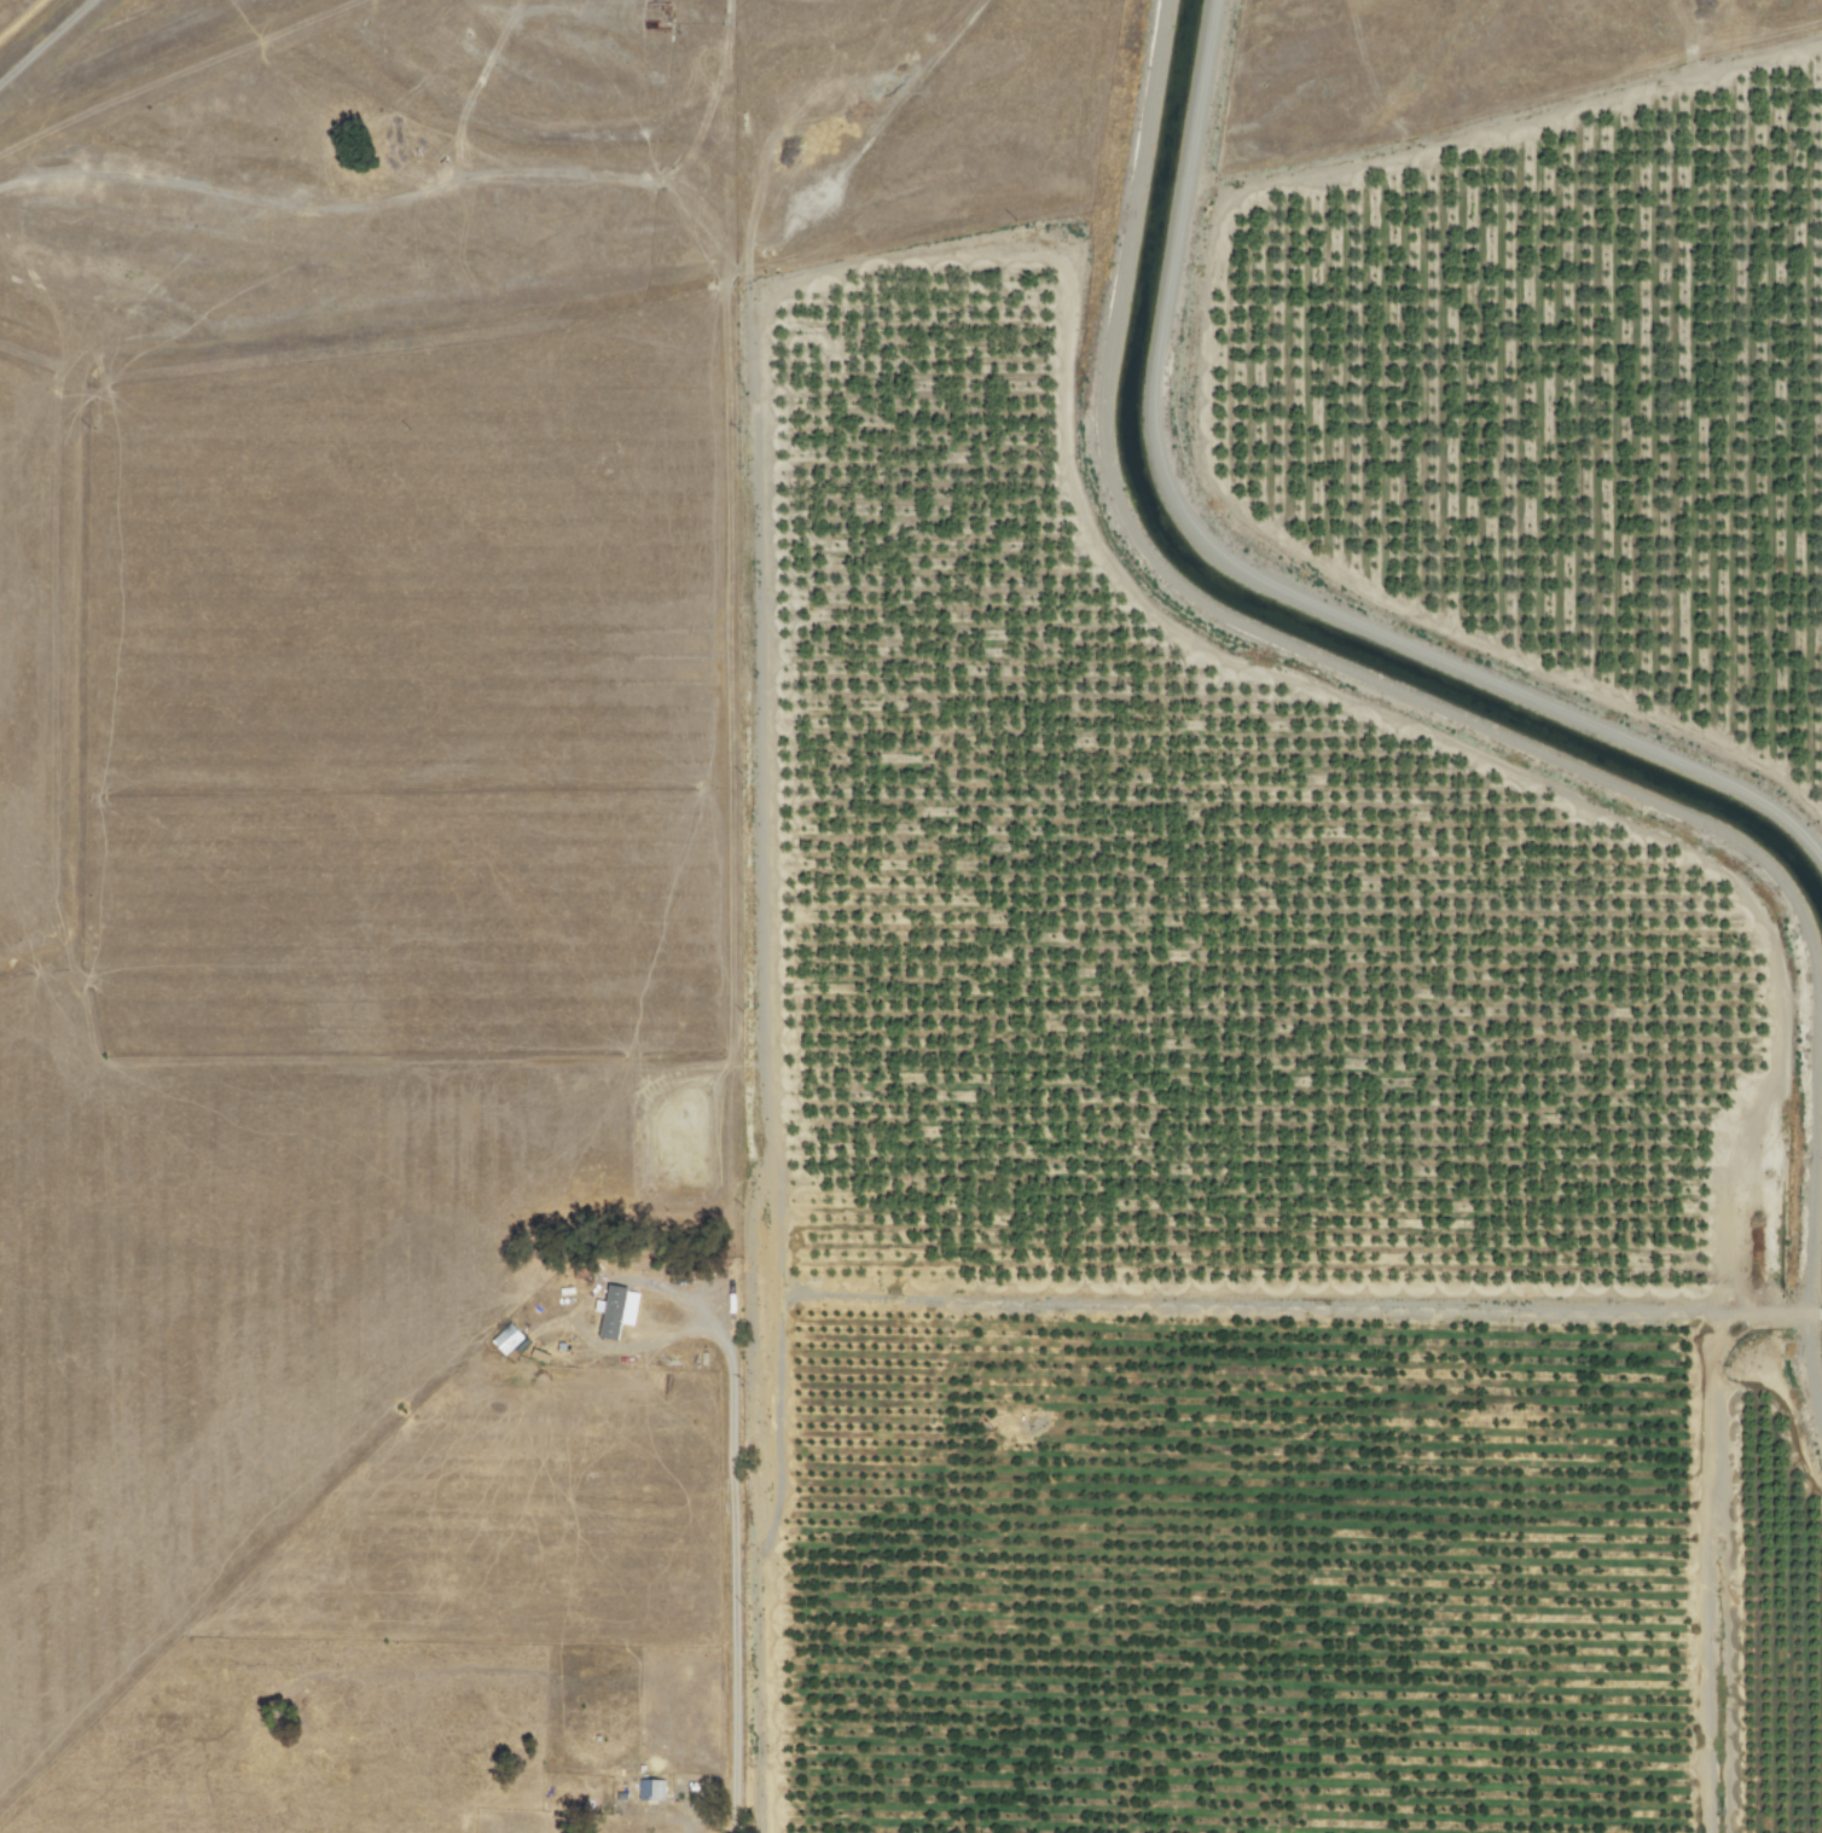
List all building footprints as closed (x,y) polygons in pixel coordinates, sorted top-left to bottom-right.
[(638,1291),(606,1286),(598,1337),(617,1340),(619,1324),(632,1326),(638,1291)] [(550,1355),(531,1350),(529,1357),(547,1363),(550,1355)] [(663,1780),(638,1779),(637,1800),(663,1801),(663,1780)]
